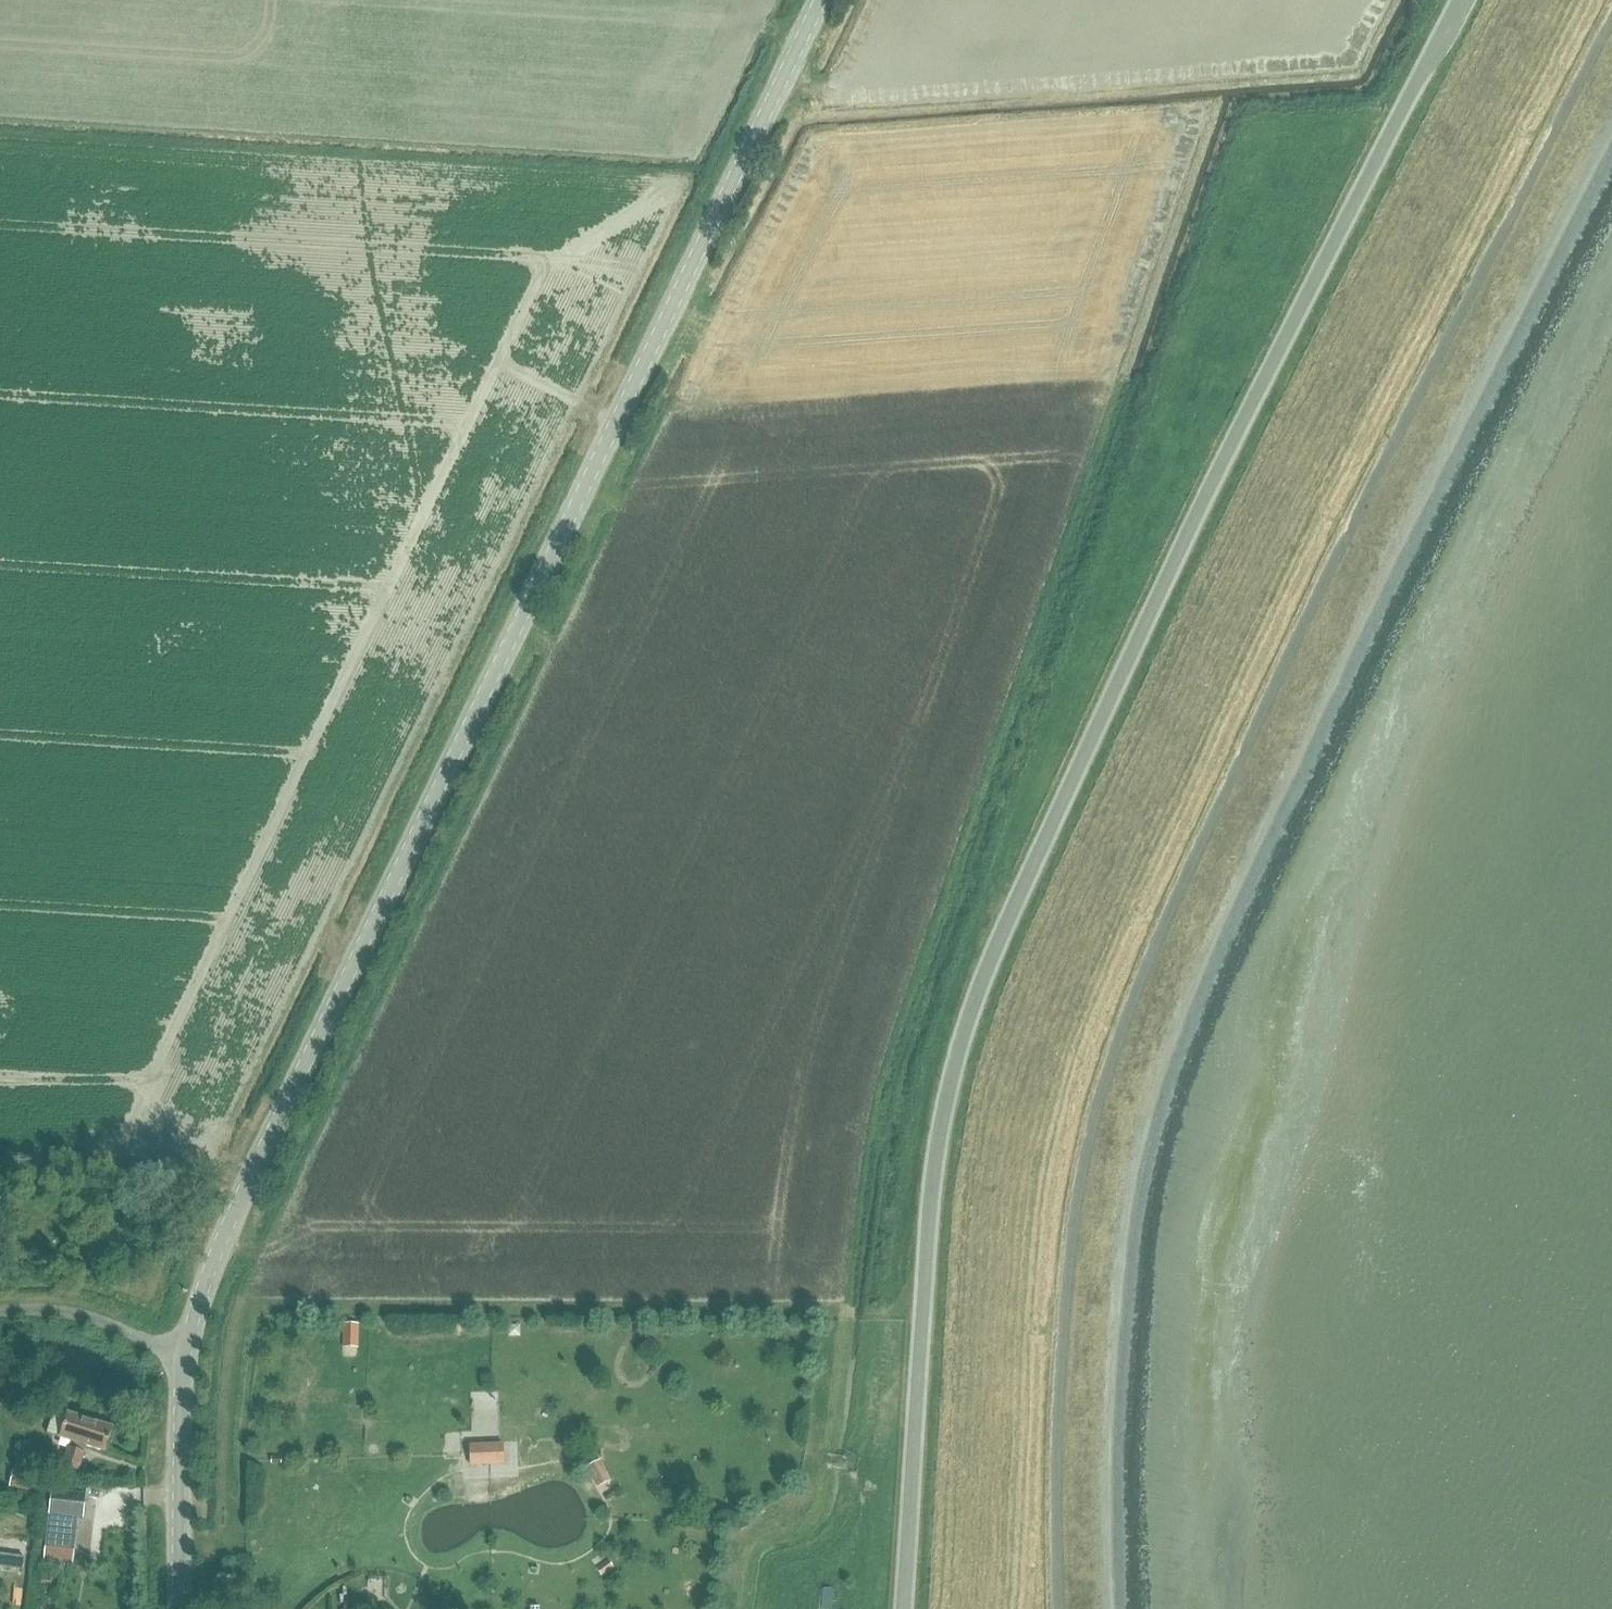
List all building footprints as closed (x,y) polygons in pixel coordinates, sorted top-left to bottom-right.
[(345,1322),(343,1346),(358,1347),(359,1322),(345,1322)] [(85,1452),(83,1452),(85,1445),(106,1451),(114,1428),(68,1413),(60,1437),(73,1441),(71,1448),(70,1447),(64,1466),(80,1471),(85,1452)] [(502,1443),(470,1445),(471,1465),(503,1464),(502,1443)] [(600,1462),(589,1468),(599,1487),(610,1481),(600,1462)] [(11,1487),(37,1491),(40,1476),(13,1471),(11,1487)] [(83,1496),(49,1493),(47,1516),(81,1520),(83,1496)] [(45,1535),(44,1547),(74,1550),(75,1538),(45,1535)] [(607,1560),(597,1568),(602,1574),(613,1566),(607,1560)]
